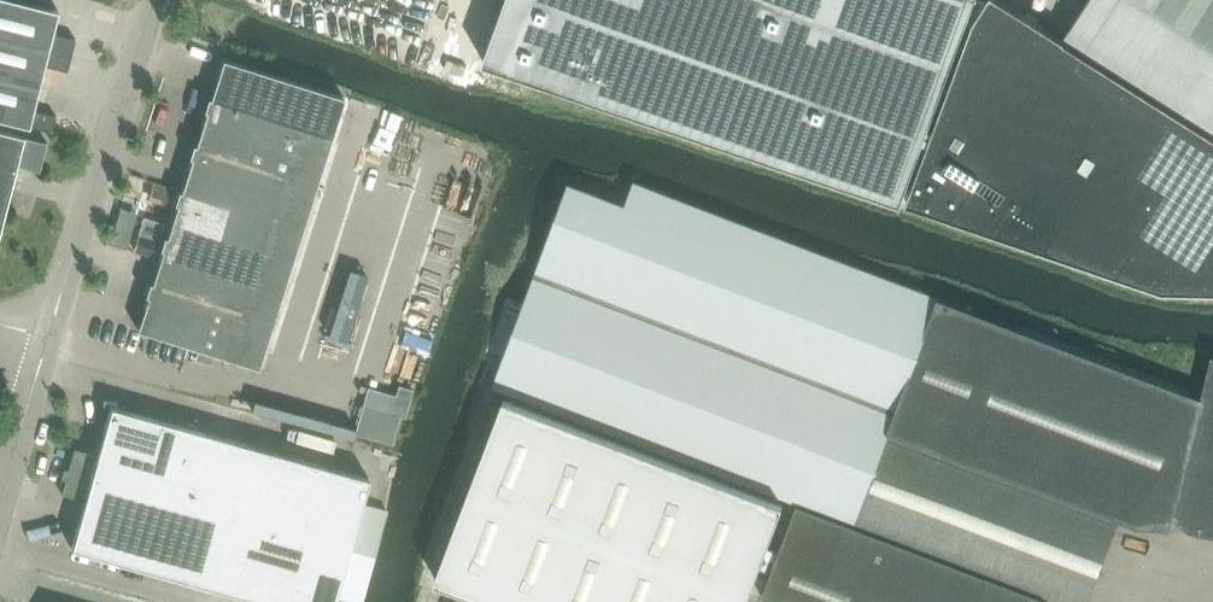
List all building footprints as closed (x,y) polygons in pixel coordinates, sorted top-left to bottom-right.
[(52,132),(56,115),(33,109),(44,65),(67,71),(76,38),(52,32),(58,10),(20,0),(0,0),(0,118),(52,132)] [(975,0),(506,0),(484,60),(901,201),(975,0)] [(1062,42),(1064,39),(1023,13),(1002,0),(987,0),(973,21),(907,203),(1163,290),(1212,291),(1212,137),(1062,42)] [(1064,39),(1062,42),(1212,137),(1212,0),(1088,0),(1064,39)] [(289,175),(317,184),(332,136),(344,97),(223,59),(213,90),(205,87),(203,95),(199,109),(206,111),(196,145),(193,144),(189,157),(192,158),(181,191),(179,190),(174,203),(177,204),(167,237),(164,236),(160,249),(163,250),(152,283),(149,282),(145,295),(148,296),(137,329),(187,345),(231,359),(289,175)] [(17,167),(40,172),(47,143),(0,131),(0,231),(17,167)] [(634,180),(625,202),(570,182),(493,387),(798,503),(798,505),(1053,601),(1055,601),(1086,601),(1090,592),(1100,565),(1118,518),(1137,525),(1170,528),(1173,514),(1202,397),(939,297),(940,296),(634,180)] [(1202,397),(1173,514),(1189,530),(1212,536),(1212,357),(1202,397)] [(772,572),(780,551),(768,547),(784,503),(505,397),(436,580),(494,601),(747,601),(760,567),(772,572)] [(369,478),(111,406),(97,455),(74,448),(62,493),(85,500),(71,548),(265,601),(335,601),(369,478)] [(1053,601),(798,505),(780,551),(772,572),(763,596),(778,601),(1053,601)]
